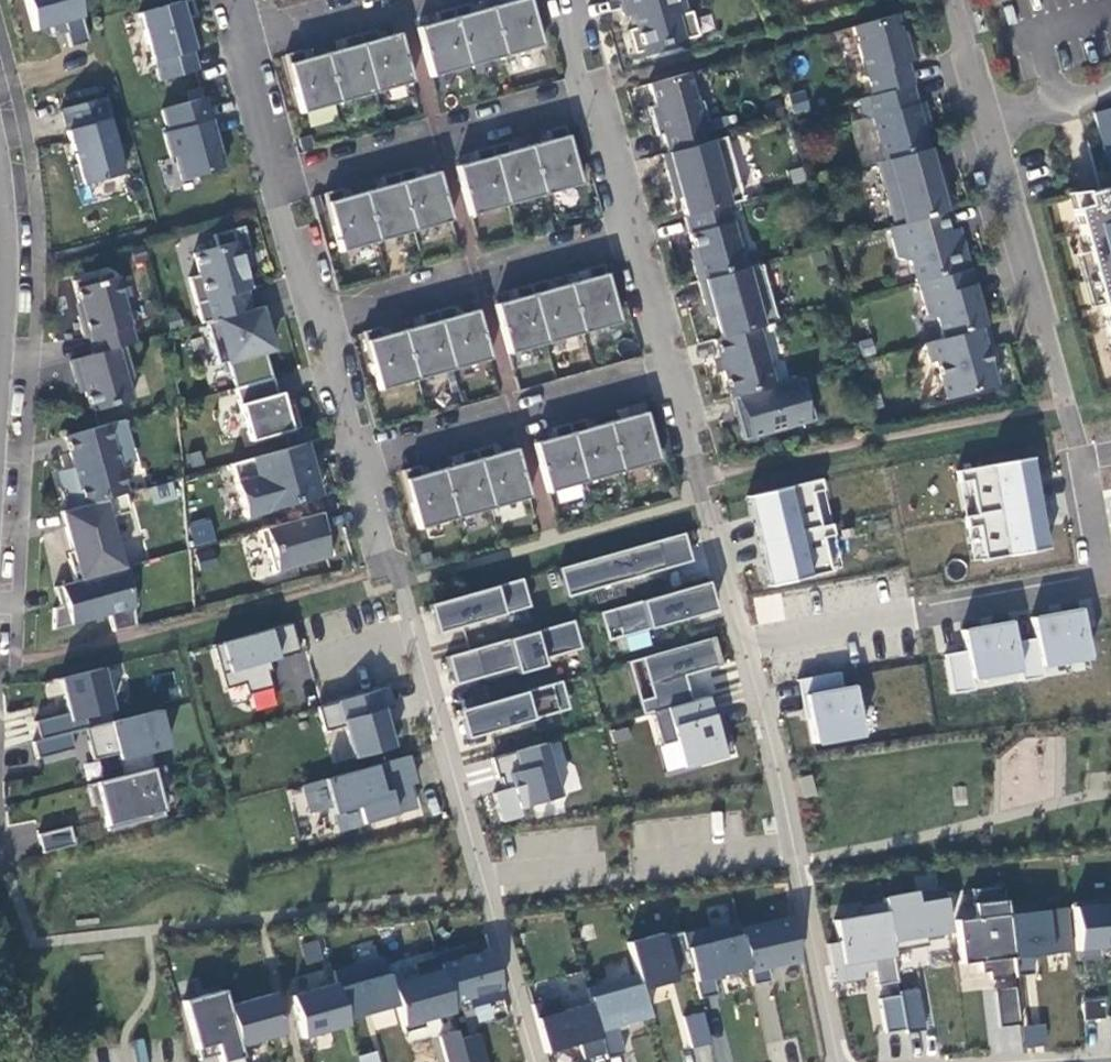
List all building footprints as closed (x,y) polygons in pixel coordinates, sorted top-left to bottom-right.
[(85,43),(73,0),(23,0),(32,32),(49,27),(52,38),(64,34),(68,48),(85,43)] [(417,28),(431,78),(541,47),(528,0),(510,0),(510,2),(470,13),(467,4),(435,13),(438,23),(417,28)] [(634,54),(698,36),(691,12),(687,13),(684,0),(619,0),(624,17),(632,14),(635,29),(627,31),(634,54)] [(177,4),(135,15),(153,83),(195,72),(177,4)] [(894,15),(852,27),(872,96),(859,99),(864,120),(872,118),(884,161),(927,149),(920,125),(928,122),(922,102),(915,104),(910,85),(911,85),(905,63),(910,62),(905,42),(902,42),(894,15)] [(301,50),(285,55),(301,114),(412,83),(398,33),(377,39),(374,30),(342,39),(345,48),(304,60),(301,50)] [(688,73),(648,85),(654,106),(648,107),(657,136),(662,135),(667,153),(707,142),(702,124),(707,122),(701,102),(696,103),(688,73)] [(792,115),(810,111),(805,90),(788,94),(792,115)] [(174,159),(181,183),(224,170),(204,98),(160,111),(166,132),(161,134),(169,161),(174,159)] [(58,111),(79,188),(121,176),(101,100),(58,111)] [(1094,113),(1110,170),(1110,108),(1094,113)] [(477,161),(456,167),(470,216),(580,185),(564,127),(547,131),(549,141),(509,152),(506,143),(474,152),(477,161)] [(667,153),(662,155),(672,191),(678,189),(685,217),(727,205),(742,201),(725,137),(707,142),(667,153)] [(933,165),(928,148),(927,149),(884,161),(877,163),(895,226),(942,213),(952,210),(944,181),(938,183),(933,165)] [(940,164),(933,165),(938,183),(944,181),(940,164)] [(340,189),(323,194),(340,253),(451,221),(437,172),(415,178),(413,169),(381,178),(384,187),(343,198),(340,189)] [(1083,195),(1086,205),(1073,209),(1110,346),(1110,187),(1083,195)] [(1086,205),(1083,195),(1070,198),(1073,209),(1086,205)] [(685,217),(684,217),(693,249),(696,258),(691,259),(698,282),(744,269),(737,244),(741,243),(736,221),(731,223),(727,205),(685,217)] [(895,226),(889,228),(897,258),(910,262),(916,283),(918,283),(969,268),(961,242),(956,244),(952,230),(947,231),(942,213),(895,226)] [(242,227),(212,235),(216,248),(192,254),(198,275),(188,278),(201,324),(206,323),(252,310),(246,291),(252,289),(246,267),(243,268),(239,254),(249,251),(242,227)] [(744,269),(698,282),(704,305),(712,303),(716,316),(722,337),(757,328),(777,322),(761,264),(744,269)] [(516,300),(495,305),(509,355),(619,324),(603,265),(586,270),(589,279),(548,290),(545,281),(513,290),(516,300)] [(937,317),(943,338),(985,327),(969,268),(918,283),(928,316),(932,314),(937,317)] [(97,276),(73,282),(83,316),(78,318),(84,339),(89,338),(93,355),(123,346),(135,343),(130,326),(133,325),(126,301),(123,301),(117,278),(99,283),(97,276)] [(712,303),(704,305),(708,319),(716,316),(712,303)] [(227,362),(235,389),(271,379),(264,352),(261,341),(268,339),(265,329),(270,327),(264,306),(252,310),(206,323),(218,365),(227,362)] [(379,328),(363,332),(379,391),(490,360),(476,311),(455,317),(452,307),(420,316),(423,325),(382,337),(379,328)] [(943,338),(925,344),(930,363),(935,361),(941,381),(946,379),(951,398),(991,387),(986,368),(991,366),(986,347),(991,346),(985,327),(943,338)] [(722,337),(715,340),(731,398),(773,386),(757,328),(722,337)] [(268,339),(261,341),(264,352),(271,350),(268,339)] [(94,411),(132,400),(128,386),(132,378),(123,346),(93,355),(70,361),(75,380),(80,379),(88,408),(94,411)] [(991,366),(986,368),(991,387),(996,385),(991,366)] [(234,389),(249,442),(299,428),(292,405),(284,408),(280,393),(277,394),(272,378),(271,379),(235,389),(234,389)] [(802,379),(731,399),(742,441),(814,421),(802,379)] [(951,398),(946,379),(941,381),(946,400),(951,398)] [(555,438),(534,444),(547,493),(658,462),(642,403),(625,408),(627,418),(587,429),(585,420),(552,429),(555,438)] [(123,421),(65,437),(76,478),(60,483),(68,510),(125,494),(126,494),(119,467),(113,445),(128,441),(123,421)] [(128,441),(113,445),(119,467),(135,463),(128,441)] [(304,444),(230,465),(245,518),(319,497),(313,477),(310,464),(304,444)] [(419,466),(402,471),(418,530),(529,498),(515,449),(494,455),(492,446),(460,455),(462,464),(422,475),(419,466)] [(1030,457),(956,472),(958,482),(970,480),(976,514),(963,517),(965,529),(979,526),(985,560),(1045,550),(1030,457)] [(316,462),(310,464),(313,477),(319,475),(316,462)] [(755,541),(818,525),(810,492),(820,490),(818,479),(789,488),(744,495),(755,541)] [(68,510),(61,512),(74,558),(69,560),(75,582),(123,569),(109,519),(130,513),(125,494),(68,510)] [(323,512),(259,531),(264,551),(267,550),(274,573),(333,556),(326,533),(329,532),(323,512)] [(187,524),(194,548),(217,542),(210,517),(187,524)] [(818,525),(755,541),(766,587),(827,570),(821,538),(831,535),(829,523),(818,525)] [(664,568),(691,561),(683,533),(656,540),(664,568)] [(566,596),(664,568),(656,540),(558,568),(566,596)] [(54,609),(54,631),(110,614),(114,632),(136,626),(134,608),(137,607),(137,599),(128,568),(123,569),(75,582),(55,588),(61,607),(54,609)] [(453,597),(461,626),(528,607),(520,578),(453,597)] [(687,617),(714,609),(705,582),(679,589),(687,617)] [(617,637),(687,617),(679,589),(609,609),(617,637)] [(779,593),(752,599),(758,625),(785,619),(779,593)] [(426,605),(435,633),(461,626),(453,597),(426,605)] [(1013,642),(1018,669),(1020,679),(1040,675),(1038,667),(1091,657),(1081,606),(1029,616),(1033,638),(1013,642)] [(572,620),(474,648),(482,677),(581,648),(572,620)] [(1018,669),(1013,642),(1009,620),(959,630),(963,649),(941,653),(949,695),(972,690),(970,679),(1018,669)] [(268,661),(299,652),(291,623),(213,645),(217,662),(220,662),(227,686),(243,681),(247,694),(272,687),(267,672),(271,670),(268,661)] [(656,710),(690,700),(683,675),(716,665),(708,638),(641,657),(656,710)] [(447,656),(455,684),(482,677),(474,648),(447,656)] [(102,668),(59,678),(67,713),(34,721),(39,740),(65,733),(87,728),(85,717),(112,710),(102,668)] [(809,716),(813,746),(862,736),(852,685),(837,688),(835,672),(793,681),(801,719),(809,716)] [(483,703),(491,731),(558,711),(550,683),(483,703)] [(345,725),(354,757),(395,746),(389,727),(387,728),(384,717),(376,720),(374,711),(393,706),(388,687),(318,707),(325,731),(345,725)] [(711,716),(716,715),(711,694),(690,700),(656,710),(652,712),(661,745),(675,741),(683,767),(732,753),(724,724),(714,727),(711,716)] [(456,710),(464,739),(491,731),(483,703),(456,710)] [(121,776),(153,768),(149,751),(167,747),(157,710),(87,728),(90,740),(86,741),(91,762),(116,756),(121,776)] [(70,752),(65,733),(39,740),(32,742),(37,760),(70,752)] [(491,758),(496,778),(500,777),(503,790),(493,793),(501,821),(521,815),(519,807),(562,795),(554,768),(551,769),(543,743),(491,758)] [(415,783),(407,755),(302,785),(309,813),(331,807),(337,830),(374,820),(372,813),(384,810),(386,817),(415,809),(408,785),(415,783)] [(164,787),(159,766),(153,768),(121,776),(86,785),(92,806),(100,804),(106,831),(163,816),(157,789),(164,787)] [(384,810),(372,813),(374,820),(386,817),(384,810)] [(68,826),(36,834),(41,853),(73,845),(68,826)] [(1011,977),(1005,916),(1002,887),(972,890),(975,920),(955,922),(959,963),(980,961),(981,973),(989,972),(990,980),(1011,977)] [(949,933),(942,894),(915,899),(913,892),(882,897),(883,902),(891,952),(926,946),(925,938),(949,933)] [(891,952),(883,902),(862,906),(864,915),(833,920),(837,942),(827,943),(833,981),(863,976),(862,971),(873,969),(876,985),(897,982),(891,952)] [(1080,954),(1081,962),(1102,959),(1101,950),(1110,949),(1110,904),(1075,908),(1080,954)] [(1005,916),(1011,977),(1035,975),(1034,959),(1080,954),(1075,908),(1005,916)] [(801,959),(789,916),(738,930),(748,968),(753,985),(770,980),(767,968),(801,959)] [(681,935),(692,976),(698,999),(716,994),(712,978),(748,968),(738,930),(735,920),(681,935)] [(692,976),(681,935),(661,940),(659,933),(627,942),(638,985),(640,990),(692,976)] [(449,1005),(501,991),(489,949),(437,963),(440,972),(449,1005)] [(396,1006),(383,958),(333,972),(336,983),(346,1020),(396,1006)] [(440,972),(390,985),(396,1006),(402,1027),(451,1014),(449,1005),(440,972)] [(336,983),(290,996),(302,1038),(348,1025),(346,1020),(336,983)] [(765,984),(755,986),(759,1019),(769,1017),(765,984)] [(640,990),(638,985),(588,998),(590,1005),(603,1055),(604,1060),(624,1055),(616,1027),(647,1018),(640,990)] [(899,993),(899,995),(905,1030),(906,1032),(926,1029),(919,989),(899,993)] [(996,991),(996,993),(1000,1028),(1020,1026),(1017,989),(996,991)] [(217,1058),(241,1052),(228,1006),(223,990),(183,1002),(199,1061),(217,1056),(217,1058)] [(273,993),(228,1006),(241,1052),(259,1047),(258,1041),(284,1034),(273,993)] [(878,998),(885,1033),(905,1030),(899,995),(878,998)] [(1106,998),(1084,999),(1085,1017),(1106,1017),(1106,998)] [(603,1055),(590,1005),(562,1013),(558,999),(532,1006),(544,1052),(577,1043),(582,1061),(603,1055)] [(691,1047),(711,1043),(704,1011),(684,1015),(691,1047)] [(1045,1045),(1043,1025),(1023,1027),(1025,1047),(1045,1045)] [(480,1032),(463,1037),(460,1028),(438,1035),(446,1061),(489,1061),(480,1032)] [(357,1057),(359,1061),(381,1061),(377,1050),(357,1057)] [(241,1052),(217,1058),(218,1061),(243,1061),(241,1052)]
